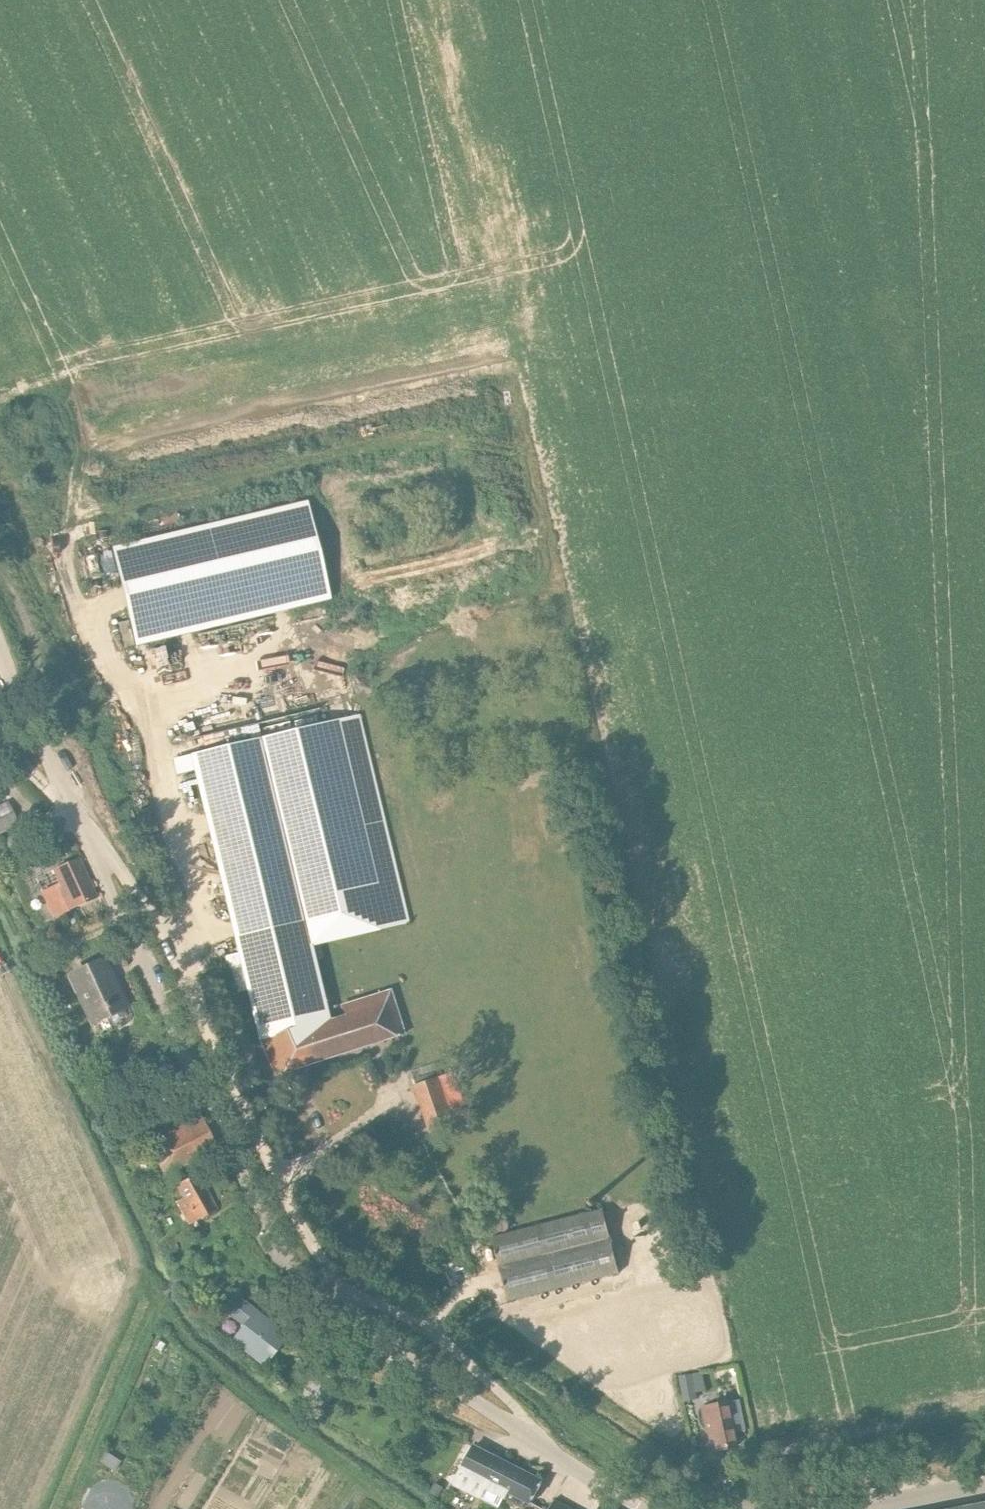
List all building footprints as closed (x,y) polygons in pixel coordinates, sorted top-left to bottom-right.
[(287,607),(329,597),(306,499),(112,546),(122,587),(135,643),(287,607)] [(357,716),(174,760),(177,774),(194,770),(238,954),(223,957),(232,995),(246,991),(258,1040),(259,1040),(274,1078),(403,1038),(392,991),(340,1003),(343,1016),(329,1020),(312,947),(409,924),(359,715),(357,716)] [(0,805),(0,832),(17,824),(6,801),(0,805)] [(52,918),(67,911),(97,898),(79,859),(52,871),(59,888),(42,895),(52,918)] [(102,960),(66,977),(89,1024),(108,1016),(114,1026),(120,1028),(126,1025),(127,1019),(122,1009),(125,1007),(102,960)] [(437,1077),(413,1085),(430,1134),(454,1125),(437,1077)] [(201,1117),(146,1144),(162,1177),(192,1162),(217,1150),(201,1117)] [(197,1172),(174,1184),(181,1199),(175,1202),(186,1225),(196,1220),(216,1210),(197,1172)] [(508,1301),(618,1272),(609,1237),(602,1209),(492,1237),(508,1301)] [(228,1309),(225,1313),(241,1326),(230,1340),(263,1367),(275,1351),(288,1336),(239,1297),(238,1296),(237,1299),(228,1309)] [(693,1373),(679,1376),(683,1401),(697,1398),(693,1373)] [(746,1430),(739,1399),(730,1401),(729,1399),(701,1405),(707,1435),(713,1433),(717,1451),(738,1446),(735,1432),(746,1430)] [(461,1471),(455,1485),(480,1498),(498,1507),(503,1498),(505,1499),(522,1507),(524,1502),(530,1505),(542,1481),(473,1447),(461,1471)] [(114,1470),(120,1461),(105,1451),(99,1460),(114,1470)] [(435,1481),(430,1490),(438,1496),(444,1486),(435,1481)] [(554,1499),(548,1508),(572,1508),(554,1499)]
